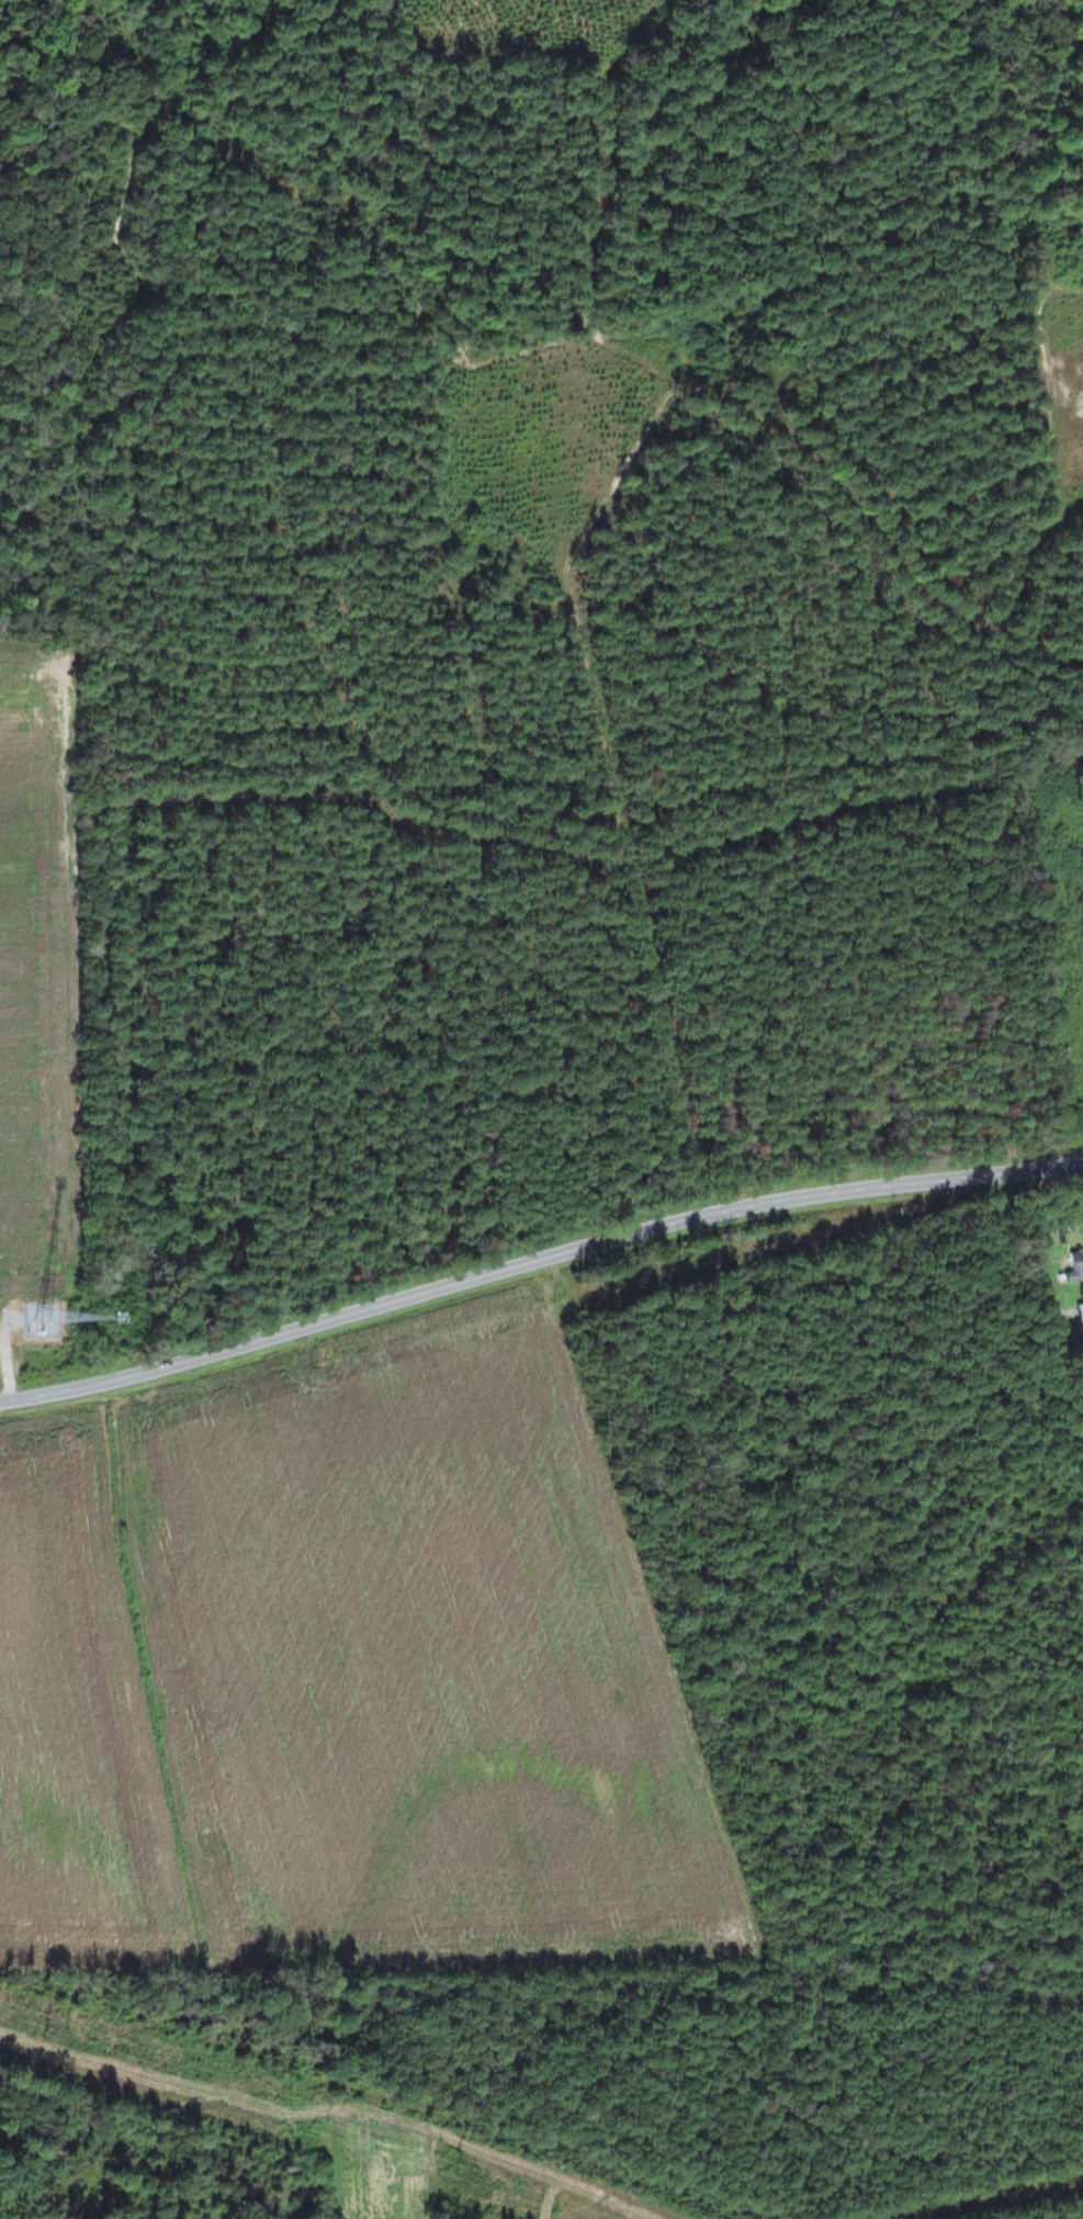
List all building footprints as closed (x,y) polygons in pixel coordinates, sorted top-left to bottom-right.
[(1080,1271),(1082,1271),(1082,1252),(1065,1252),(1066,1281),(1081,1281),(1080,1271)] [(1072,1305),(1076,1324),(1082,1322),(1082,1303),(1072,1305)]
